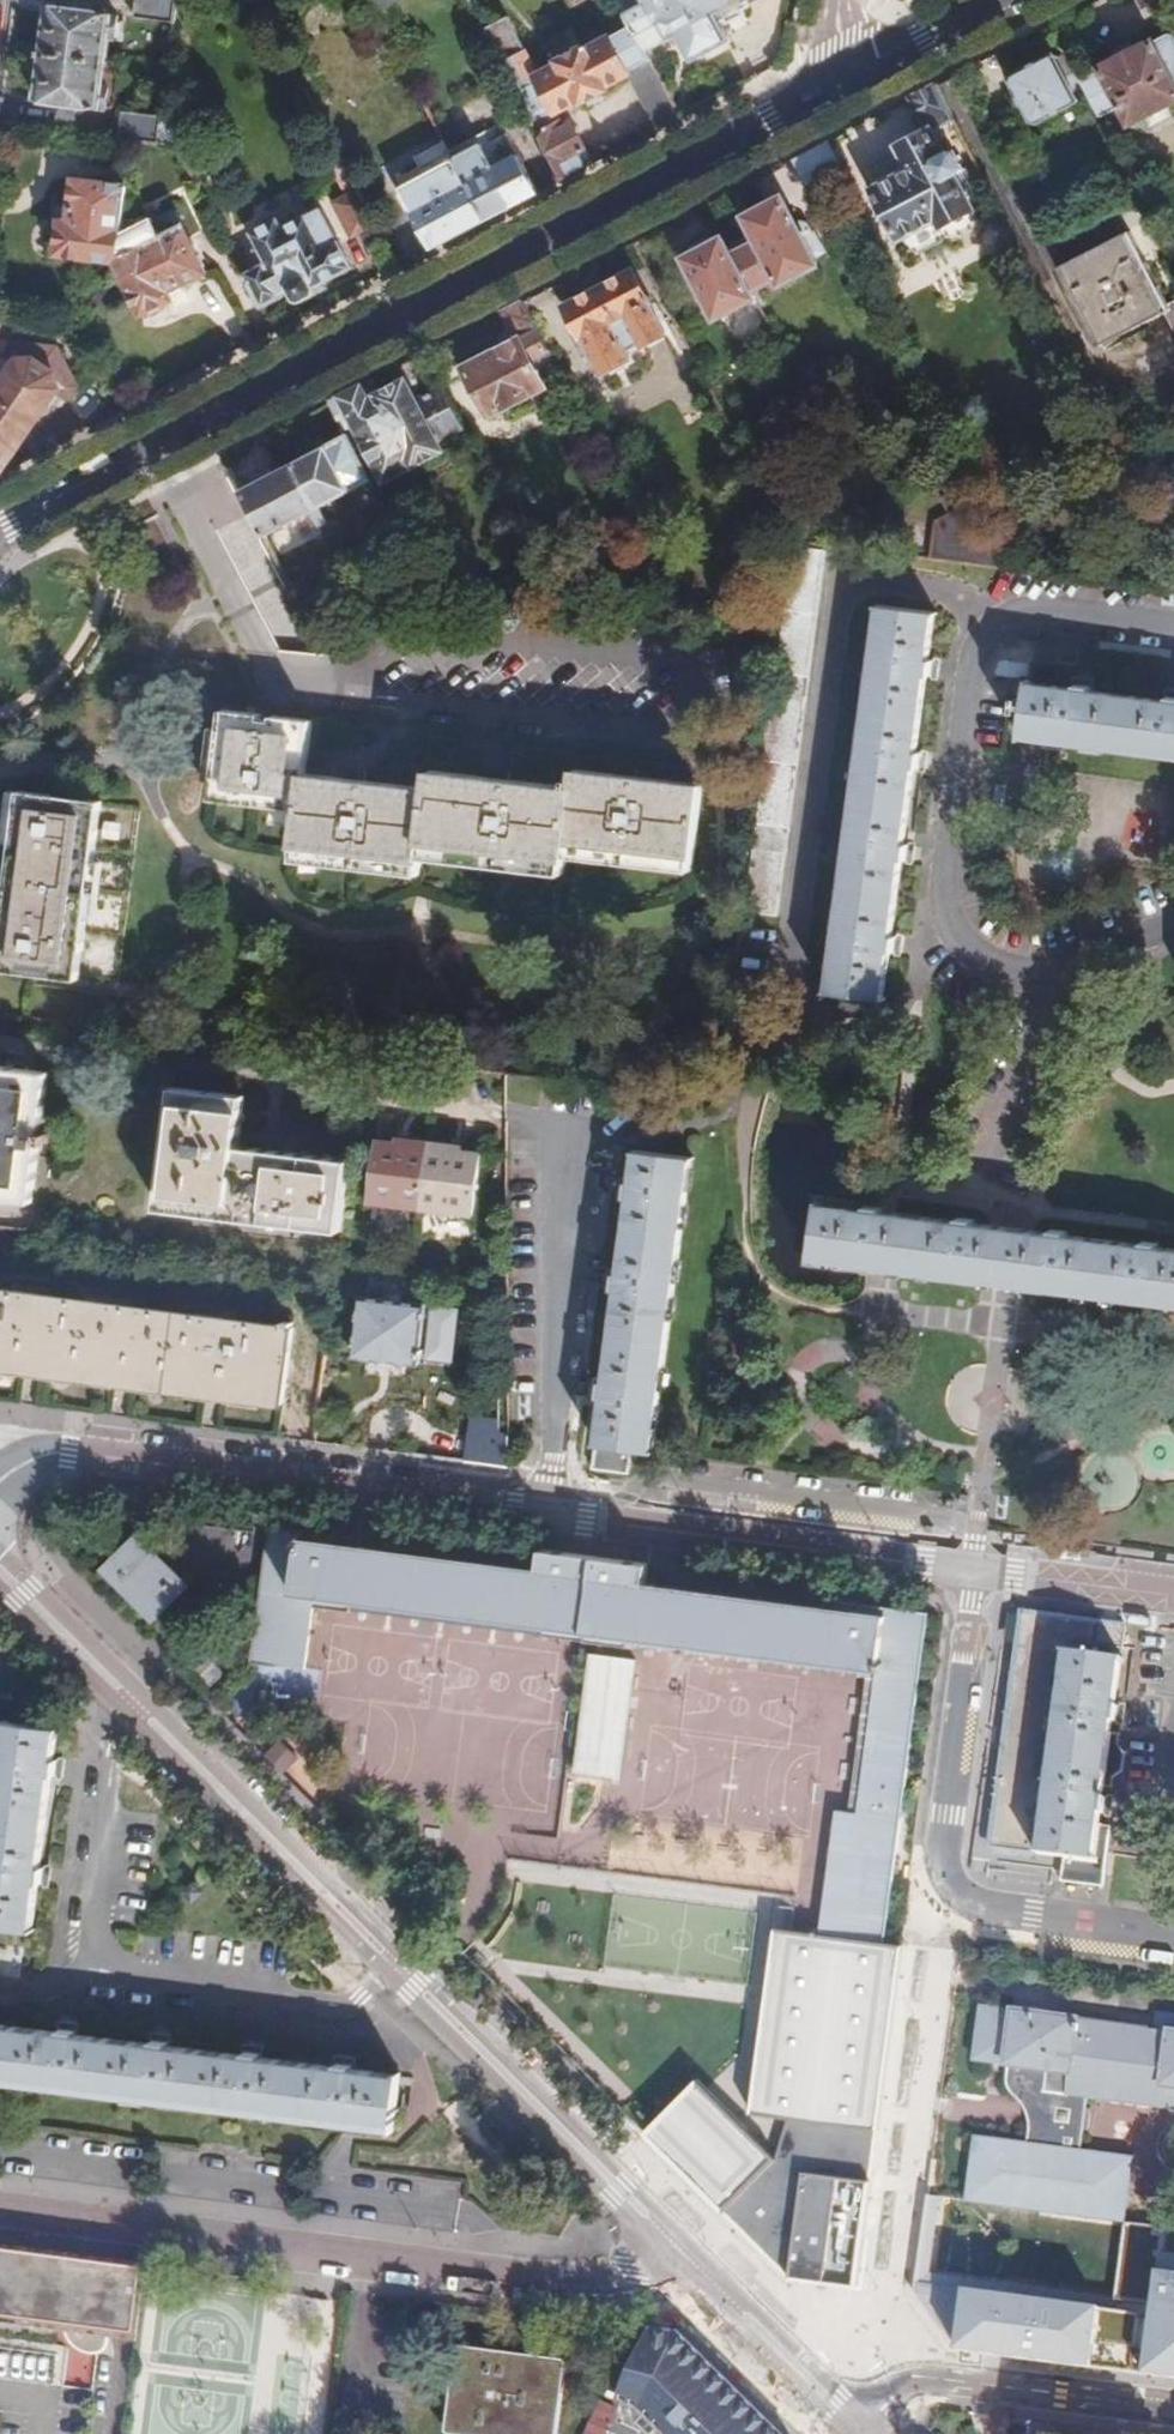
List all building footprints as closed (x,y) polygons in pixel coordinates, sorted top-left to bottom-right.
[(136,18),(174,23),(177,0),(137,0),(136,18)] [(636,23),(649,49),(682,32),(696,57),(735,38),(720,15),(716,7),(729,0),(623,0),(636,23)] [(720,15),(725,14),(727,17),(746,7),(743,4),(748,1),(747,0),(729,0),(716,7),(720,15)] [(1145,12),(1166,0),(1139,0),(1145,12)] [(49,7),(44,56),(106,63),(109,39),(115,40),(118,17),(91,13),(91,6),(70,4),(70,11),(49,7)] [(511,14),(486,27),(527,108),(564,180),(595,163),(569,117),(551,126),(543,111),(554,105),(557,111),(580,99),(583,103),(591,99),(602,93),(612,88),(609,84),(628,74),(655,60),(649,49),(636,23),(592,45),(590,41),(561,57),(564,61),(540,73),(511,14)] [(1085,81),(1091,93),(1104,118),(1122,108),(1134,126),(1173,105),(1173,37),(1171,35),(1158,42),(1156,39),(1103,66),(1104,71),(1085,81)] [(1071,78),(1061,62),(1058,55),(1015,76),(1013,83),(1034,124),(1042,125),(1083,104),(1080,98),(1091,93),(1085,81),(1081,74),(1071,78)] [(106,63),(44,56),(39,102),(58,104),(57,111),(79,113),(79,108),(107,110),(109,86),(104,87),(106,63)] [(1081,74),(1072,56),(1061,62),(1071,78),(1081,74)] [(957,122),(938,85),(912,99),(929,133),(902,149),(904,154),(913,169),(877,190),(881,198),(889,211),(909,253),(917,256),(951,238),(958,242),(981,229),(982,224),(970,201),(975,198),(979,188),(968,168),(965,169),(963,165),(958,158),(955,150),(947,156),(935,135),(957,122)] [(602,93),(591,99),(594,105),(605,99),(602,93)] [(121,140),(135,142),(161,144),(163,125),(164,117),(123,113),(121,140)] [(163,125),(161,144),(175,146),(176,125),(163,125)] [(450,150),(486,221),(540,192),(509,136),(503,139),(496,125),(450,150)] [(121,140),(110,139),(108,156),(133,159),(134,147),(135,142),(121,140)] [(450,150),(445,140),(414,157),(419,166),(402,177),(406,186),(403,190),(433,249),(486,221),(450,150)] [(830,141),(794,160),(816,203),(836,193),(834,188),(841,185),(836,174),(844,169),(830,141)] [(913,169),(904,154),(868,173),(877,190),(913,169)] [(58,257),(117,264),(122,256),(130,187),(76,182),(71,224),(61,223),(58,257)] [(364,232),(376,225),(358,191),(334,204),(352,239),(364,232)] [(889,211),(881,198),(877,203),(882,210),(889,211)] [(757,234),(733,248),(729,242),(722,240),(711,241),(699,246),(691,257),(689,261),(718,318),(757,299),(753,290),(780,277),(783,283),(820,267),(816,259),(826,253),(814,232),(804,237),(788,204),(786,200),(749,219),(757,234)] [(795,201),(788,204),(804,237),(814,232),(799,205),(795,201)] [(245,274),(263,308),(290,293),(294,301),(300,302),(314,295),(316,290),(314,286),(350,267),(320,211),(283,231),(277,221),(234,243),(249,272),(245,274)] [(122,256),(117,264),(144,320),(177,304),(174,298),(172,294),(184,288),(210,275),(186,225),(122,256)] [(1171,305),(1133,234),(1063,271),(1103,348),(1168,315),(1173,327),(1173,304),(1171,305)] [(608,371),(613,380),(630,372),(625,362),(629,359),(627,354),(665,334),(663,331),(667,328),(659,314),(655,316),(634,274),(568,306),(603,373),(608,371)] [(172,294),(174,298),(186,293),(184,288),(172,294)] [(564,378),(524,302),(504,312),(511,327),(519,342),(503,350),(468,371),(491,417),(564,378)] [(519,342),(511,327),(504,331),(506,336),(497,340),(503,350),(519,342)] [(10,376),(0,391),(0,470),(3,472),(53,398),(57,391),(69,400),(78,388),(59,348),(0,343),(0,369),(10,376)] [(374,380),(331,403),(344,427),(346,432),(359,427),(391,488),(396,489),(410,481),(409,476),(407,471),(445,450),(439,440),(464,429),(424,354),(398,367),(405,382),(382,396),(374,380)] [(346,432),(344,427),(339,429),(343,438),(348,435),(346,432)] [(343,438),(297,463),(321,508),(373,481),(348,435),(343,438)] [(244,492),(268,537),(312,514),(321,529),(329,524),(321,508),(297,463),(250,489),(244,492)] [(244,481),(239,483),(244,492),(250,489),(244,481)] [(951,510),(969,545),(979,539),(982,543),(993,538),(973,499),(951,510)] [(969,545),(951,510),(933,519),(944,542),(969,545)] [(938,612),(876,604),(876,608),(880,609),(830,987),(826,987),(826,992),(890,1001),(890,995),(888,995),(893,949),(897,950),(898,934),(895,933),(903,860),(907,859),(909,844),(906,845),(915,767),(919,767),(920,753),(917,752),(926,674),(930,674),(931,659),(928,658),(934,616),(938,616),(938,612)] [(1168,697),(1168,700),(1091,690),(1090,687),(1079,685),(1078,688),(1033,682),(1034,679),(1019,678),(1017,694),(1027,695),(1022,739),(1027,740),(1026,736),(1173,756),(1173,698),(1168,697)] [(263,715),(226,710),(216,800),(304,811),(300,852),(427,867),(429,850),(566,866),(570,848),(693,862),(703,785),(577,770),(575,781),(570,780),(569,788),(431,771),(429,790),(308,775),(314,721),(275,716),(274,721),(264,720),(263,715)] [(139,832),(142,806),(23,790),(0,957),(0,969),(117,986),(139,832)] [(48,1145),(50,1135),(42,1133),(48,1075),(0,1069),(0,1199),(32,1203),(39,1144),(48,1145)] [(159,1209),(342,1232),(350,1162),(238,1147),(243,1095),(174,1088),(159,1209)] [(396,1143),(377,1140),(368,1200),(474,1215),(482,1154),(463,1152),(463,1148),(396,1139),(396,1143)] [(695,1157),(632,1149),(632,1153),(635,1153),(631,1182),(627,1182),(625,1197),(630,1197),(620,1275),(616,1275),(614,1289),(618,1289),(606,1381),(602,1381),(600,1394),(604,1395),(598,1441),(593,1440),(592,1445),(629,1450),(656,1453),(657,1449),(654,1449),(691,1159),(695,1160),(695,1157)] [(375,1204),(372,1219),(391,1223),(392,1217),(415,1222),(417,1213),(375,1204)] [(818,1204),(811,1259),(1002,1284),(1173,1307),(1173,1250),(1158,1247),(1158,1244),(1141,1242),(1141,1247),(1065,1236),(1066,1233),(1052,1229),(1051,1234),(1007,1229),(973,1225),(972,1219),(959,1218),(957,1222),(881,1211),(881,1208),(867,1206),(866,1210),(818,1204)] [(282,1323),(281,1327),(0,1291),(0,1368),(283,1405),(293,1330),(291,1329),(292,1324),(282,1323)] [(428,1306),(362,1298),(355,1356),(420,1365),(428,1306)] [(472,1430),(466,1463),(504,1468),(503,1437),(472,1430)] [(512,1439),(503,1437),(504,1468),(513,1469),(512,1439)] [(629,1450),(592,1445),(589,1469),(625,1474),(629,1450)] [(823,1937),(884,1945),(928,1614),(866,1606),(843,1603),(842,1610),(646,1585),(649,1566),(632,1563),(600,1559),(563,1554),(541,1552),(538,1571),(361,1548),(361,1541),(271,1529),(254,1663),(306,1670),(314,1607),(350,1612),(352,1598),(530,1622),(528,1635),(638,1649),(639,1635),(883,1667),(864,1814),(851,1812),(839,1810),(823,1937)] [(135,1534),(102,1569),(156,1621),(191,1586),(135,1534)] [(352,1598),(350,1612),(528,1635),(530,1622),(352,1598)] [(1023,1612),(992,1847),(1096,1861),(1102,1814),(1106,1814),(1107,1797),(1105,1797),(1113,1722),(1119,1722),(1121,1705),(1117,1705),(1123,1659),(1092,1654),(1096,1621),(1023,1612)] [(639,1635),(638,1649),(868,1679),(851,1812),(864,1814),(883,1667),(639,1635)] [(605,1654),(589,1772),(633,1778),(650,1660),(605,1654)] [(61,1727),(1,1719),(0,1722),(4,1723),(0,1753),(0,1925),(34,1930),(35,1926),(29,1925),(36,1881),(39,1881),(42,1867),(39,1867),(50,1772),(55,1773),(57,1758),(53,1758),(56,1730),(61,1730),(61,1727)] [(39,1881),(46,1882),(48,1868),(42,1867),(39,1881)] [(884,1945),(823,1937),(779,1930),(749,2111),(719,2101),(703,2089),(697,2085),(661,2119),(646,2133),(726,2212),(777,2162),(790,2119),(876,2130),(901,1946),(884,1945)] [(20,1976),(22,1945),(0,1944),(0,1975),(20,1976)] [(1026,2137),(1026,2140),(1027,2148),(976,2141),(967,2207),(1022,2213),(1123,2227),(1133,2163),(1083,2155),(1089,2100),(1173,2111),(1173,2021),(1152,2018),(1150,2033),(1071,2022),(1070,2029),(1050,2027),(1051,2020),(1010,2014),(1003,2069),(1006,2069),(1003,2085),(1005,2094),(1010,2100),(1045,2104),(1042,2125),(1036,2126),(1032,2127),(1029,2131),(1026,2137)] [(1071,2022),(1051,2020),(1050,2027),(1070,2029),(1071,2022)] [(77,2031),(79,2024),(63,2022),(62,2029),(77,2031)] [(388,2130),(387,2134),(391,2135),(400,2073),(395,2072),(395,2075),(354,2070),(354,2067),(338,2065),(338,2068),(260,2058),(261,2055),(247,2053),(247,2056),(169,2046),(170,2043),(153,2041),(153,2044),(77,2034),(77,2031),(62,2029),(61,2032),(0,2024),(0,2081),(388,2130)] [(170,2043),(170,2036),(154,2034),(153,2041),(170,2043)] [(261,2055),(262,2048),(248,2046),(247,2053),(261,2055)] [(354,2067),(355,2060),(339,2058),(338,2065),(354,2067)] [(1021,2116),(1026,2137),(1029,2131),(1032,2127),(1036,2126),(1042,2125),(1045,2104),(1010,2100),(1011,2101),(1015,2105),(1018,2111),(1021,2116)] [(792,2278),(857,2285),(865,2218),(876,2130),(790,2119),(777,2162),(726,2212),(792,2278)] [(0,2239),(0,2327),(136,2346),(147,2258),(0,2239)] [(919,2272),(917,2293),(953,2352),(1173,2378),(1173,2253),(1152,2250),(1145,2305),(919,2272)] [(621,2403),(642,2413),(664,2433),(783,2433),(683,2332),(654,2333),(621,2403)] [(444,2433),(557,2433),(568,2359),(457,2343),(444,2433)]
